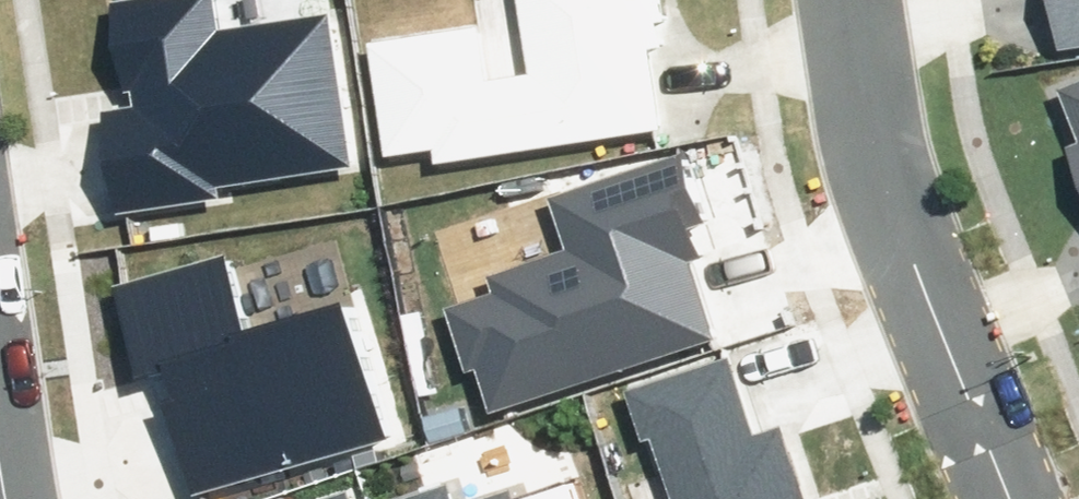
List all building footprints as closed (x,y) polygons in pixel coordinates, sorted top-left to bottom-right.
[(128,208),(234,191),(232,177),(363,156),(339,6),(229,23),(225,0),(125,0),(140,92),(111,97),(128,208)] [(390,150),(438,142),(441,157),(664,119),(649,34),(670,30),(665,0),(534,0),(546,65),(496,73),(485,11),(369,31),(390,150)] [(1072,40),(1078,39),(1078,0),(1066,0),(1072,40)] [(492,349),(508,398),(730,328),(704,247),(726,240),(694,139),(556,183),(576,245),(504,268),(509,281),(458,297),(476,354),(492,349)] [(180,359),(212,477),(394,427),(357,291),(255,319),(235,247),(129,275),(154,366),(180,359)] [(794,410),(765,419),(740,341),(627,378),(644,433),(659,428),(682,498),(823,498),(794,410)] [(389,496),(389,498),(525,498),(518,476),(465,493),(459,474),(389,496)] [(360,479),(298,498),(367,498),(360,479)]
